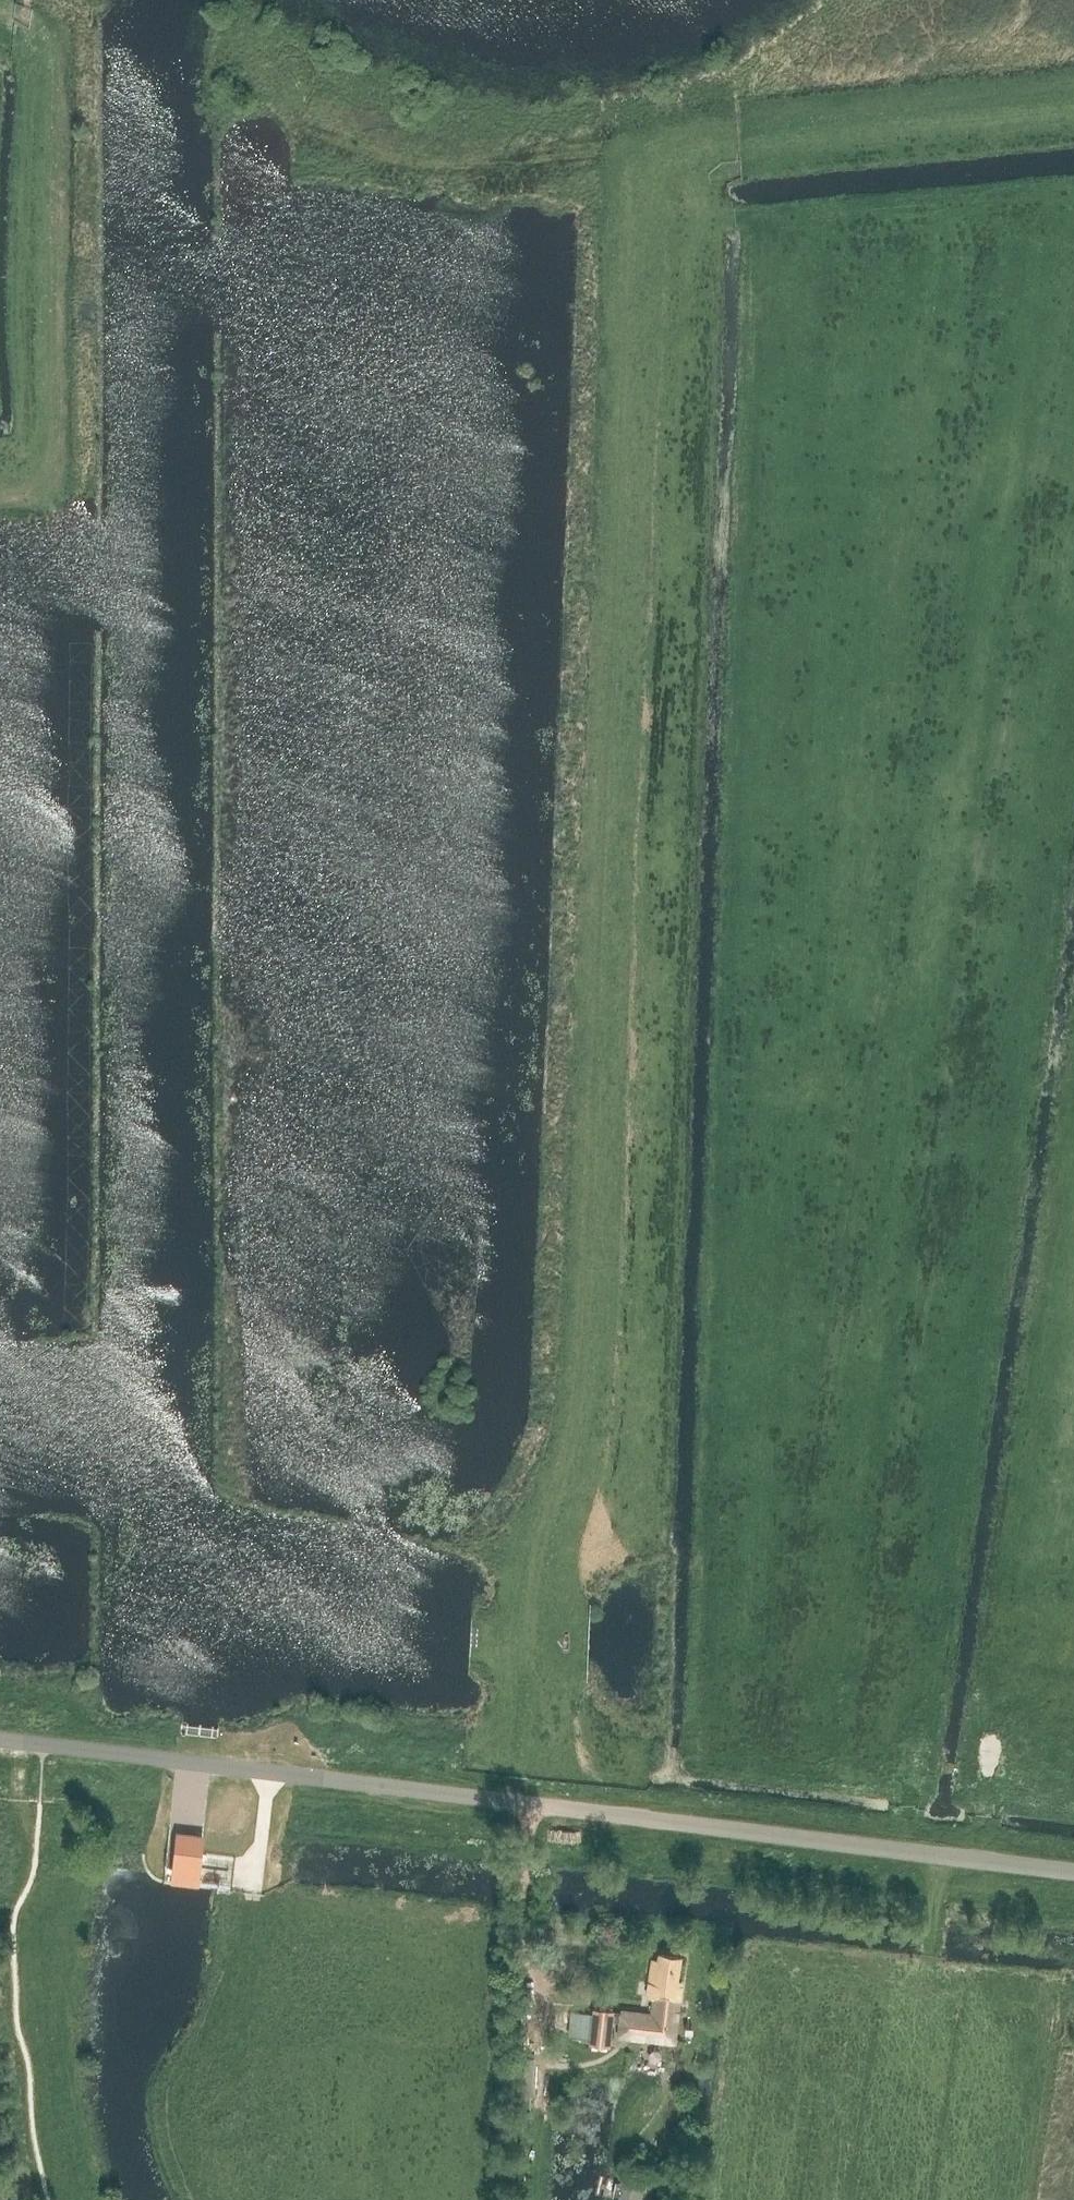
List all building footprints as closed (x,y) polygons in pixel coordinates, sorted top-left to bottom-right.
[(198,1875),(202,1838),(177,1835),(174,1872),(186,1874),(198,1875)] [(543,1932),(542,1947),(560,1949),(561,1934),(543,1932)] [(673,2043),(681,1984),(676,1983),(679,1959),(660,1956),(659,1963),(654,1962),(649,1997),(655,1998),(652,2017),(622,2013),(619,2036),(673,2043)] [(612,2047),(616,2010),(592,2007),(591,2013),(571,2011),(568,2036),(589,2039),(588,2045),(612,2047)] [(514,2094),(534,2094),(535,2070),(535,2058),(522,2057),(516,2057),(514,2094)] [(515,2111),(515,2127),(530,2127),(530,2111),(515,2111)] [(620,2198),(627,2199),(635,2199),(638,2185),(624,2182),(620,2198)]
